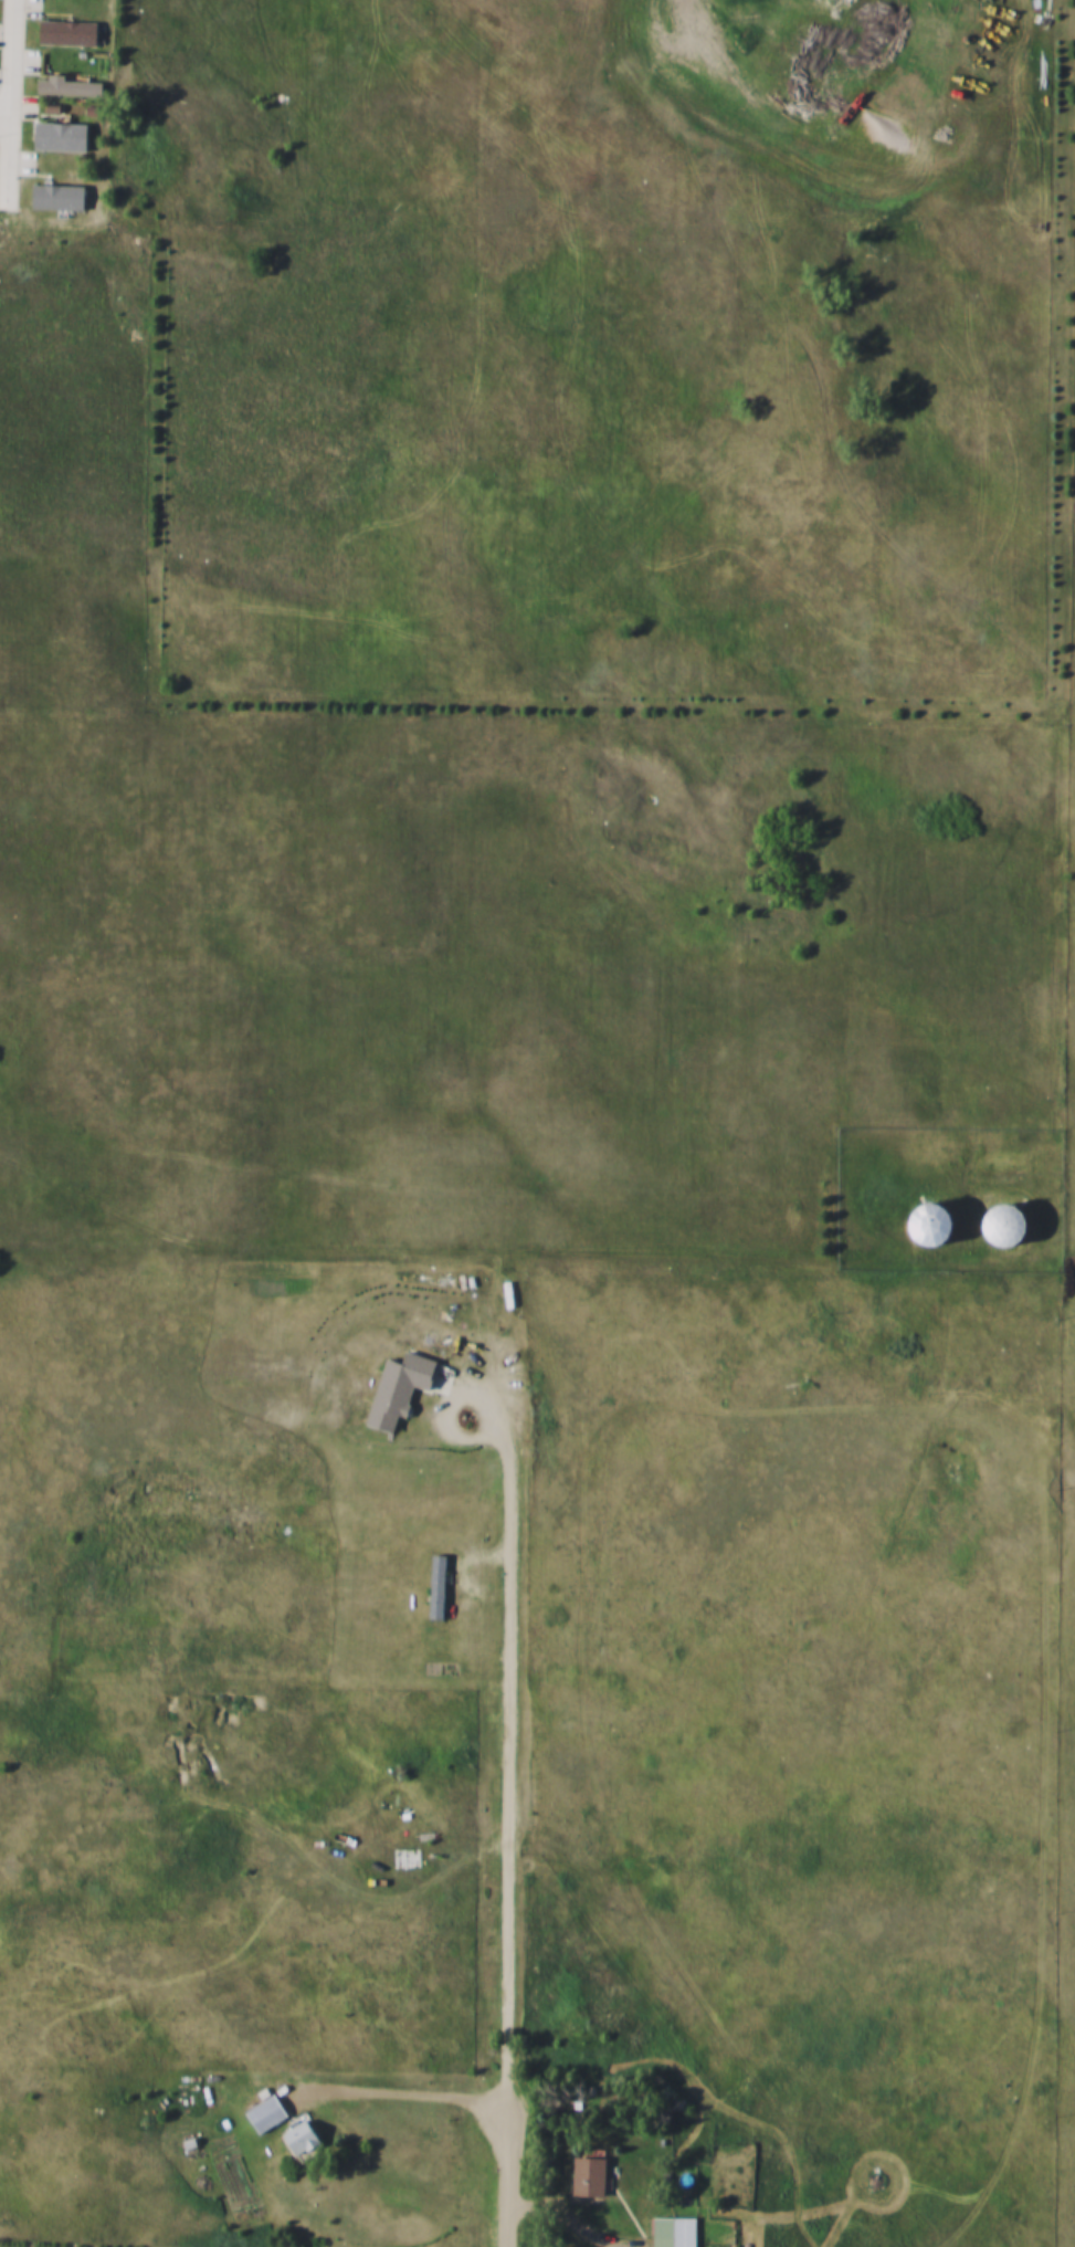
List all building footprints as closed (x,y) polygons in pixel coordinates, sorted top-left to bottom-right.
[(949,1227),(929,1198),(911,1211),(916,1218),(905,1226),(920,1248),(949,1227)] [(1013,1243),(1010,1205),(980,1207),(983,1245),(1013,1243)] [(427,1617),(442,1618),(444,1554),(429,1553),(427,1617)] [(286,2115),(271,2094),(243,2112),(257,2134),(286,2115)] [(291,2155),(318,2143),(306,2119),(279,2132),(291,2155)] [(602,2157),(570,2157),(570,2197),(602,2197),(602,2157)] [(652,2217),(651,2246),(694,2246),(694,2217),(652,2217)]
